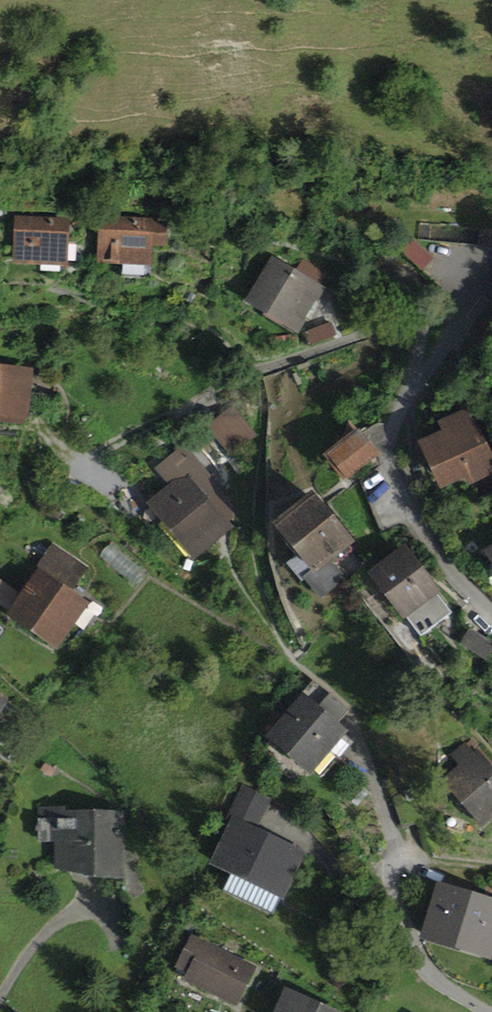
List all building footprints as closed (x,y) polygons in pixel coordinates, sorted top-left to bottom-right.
[(70,219),(16,217),(14,264),(39,265),(39,269),(68,270),(70,219)] [(157,219),(100,217),(98,264),(153,266),(153,246),(167,246),(167,222),(157,222),(157,219)] [(410,234),(397,247),(421,272),(434,258),(410,234)] [(326,289),(272,256),(244,303),(297,335),(326,289)] [(333,323),(303,334),(309,350),(339,339),(333,323)] [(0,366),(0,423),(25,425),(26,419),(30,420),(35,370),(0,366)] [(233,406),(207,428),(232,457),(258,436),(233,406)] [(418,443),(440,490),(465,479),(469,486),(491,475),(491,451),(472,407),(438,422),(443,431),(418,443)] [(360,429),(325,456),(345,482),(380,456),(360,429)] [(169,486),(147,504),(193,561),(235,528),(213,501),(225,492),(185,444),(155,468),(169,486)] [(4,488),(0,493),(0,499),(10,506),(17,497),(4,488)] [(314,491),(273,525),(312,572),(305,578),(323,600),(350,578),(336,561),(358,543),(314,491)] [(54,542),(38,565),(75,590),(90,568),(54,542)] [(148,573),(112,543),(100,558),(136,587),(148,573)] [(408,544),(369,573),(406,621),(444,593),(408,544)] [(40,568),(7,615),(58,651),(91,604),(40,568)] [(304,693),(266,737),(310,776),(349,732),(304,693)] [(8,704),(0,699),(0,716),(8,704)] [(443,778),(483,826),(491,818),(491,765),(479,748),(474,752),(467,742),(451,755),(459,765),(443,778)] [(231,821),(209,867),(285,903),(310,851),(261,828),(275,799),(243,784),(226,819),(231,821)] [(65,807),(39,807),(39,843),(56,842),(55,872),(125,879),(125,812),(66,812),(65,807)] [(437,883),(420,939),(491,961),(491,899),(437,883)] [(193,937),(177,969),(188,974),(183,982),(237,1008),(257,968),(193,937)] [(286,988),(275,1011),(338,1011),(286,988)]
